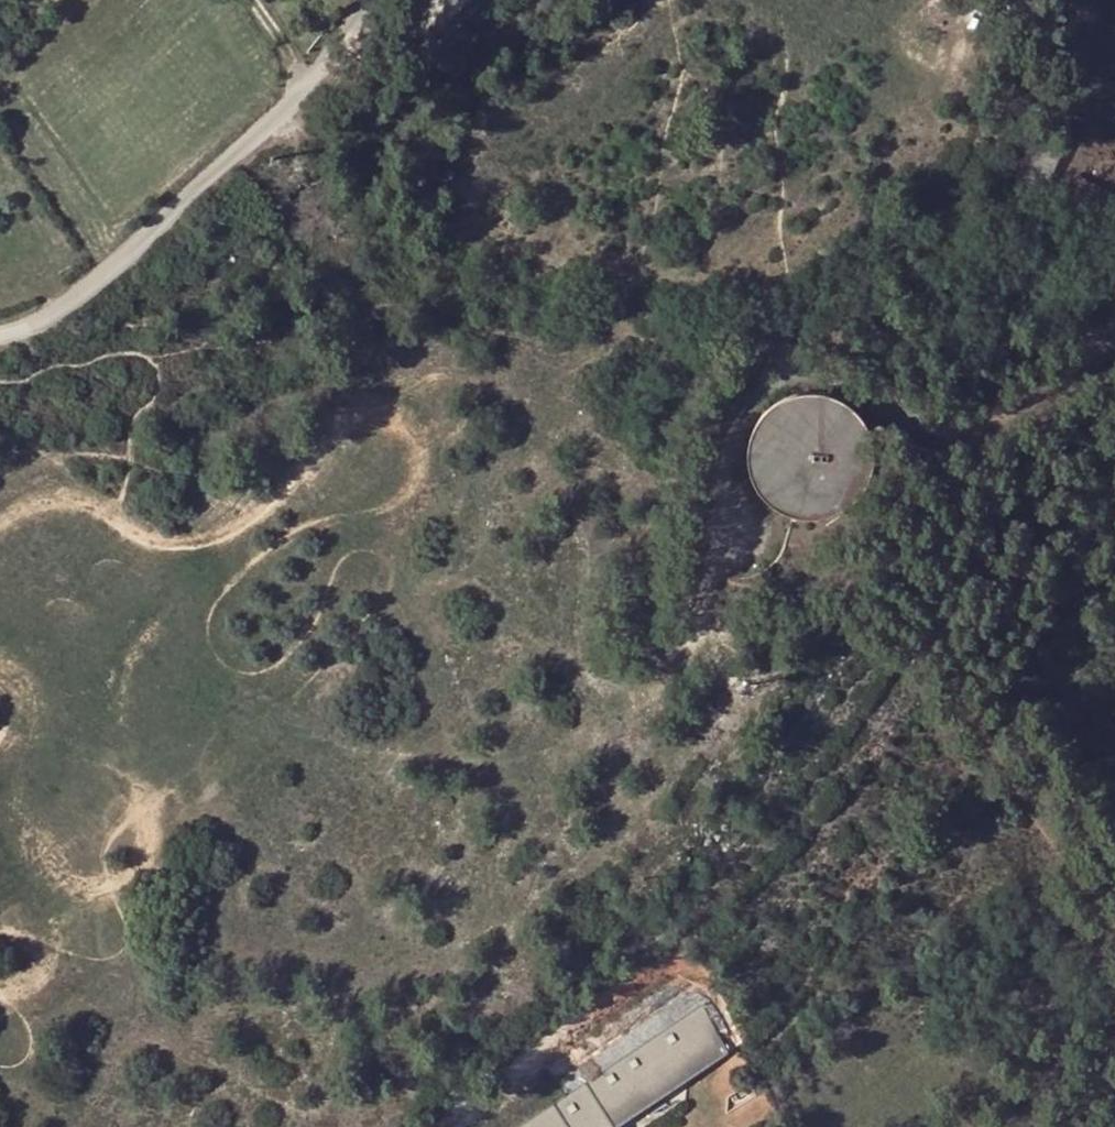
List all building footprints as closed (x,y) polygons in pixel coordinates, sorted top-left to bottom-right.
[(854,409),(843,401),(831,396),(818,393),(805,393),(792,395),(780,400),(769,408),(760,418),(753,429),(749,442),(748,455),(749,469),(753,481),(760,493),(768,502),(779,511),(791,516),(804,519),(817,519),(830,516),(842,511),(853,503),(862,493),(869,482),(873,469),(874,456),(873,443),(869,430),(863,419),(854,409)] [(703,1004),(516,1126),(610,1126),(610,1116),(729,1052),(703,1004)] [(616,1126),(630,1126),(630,1117),(616,1126)]
